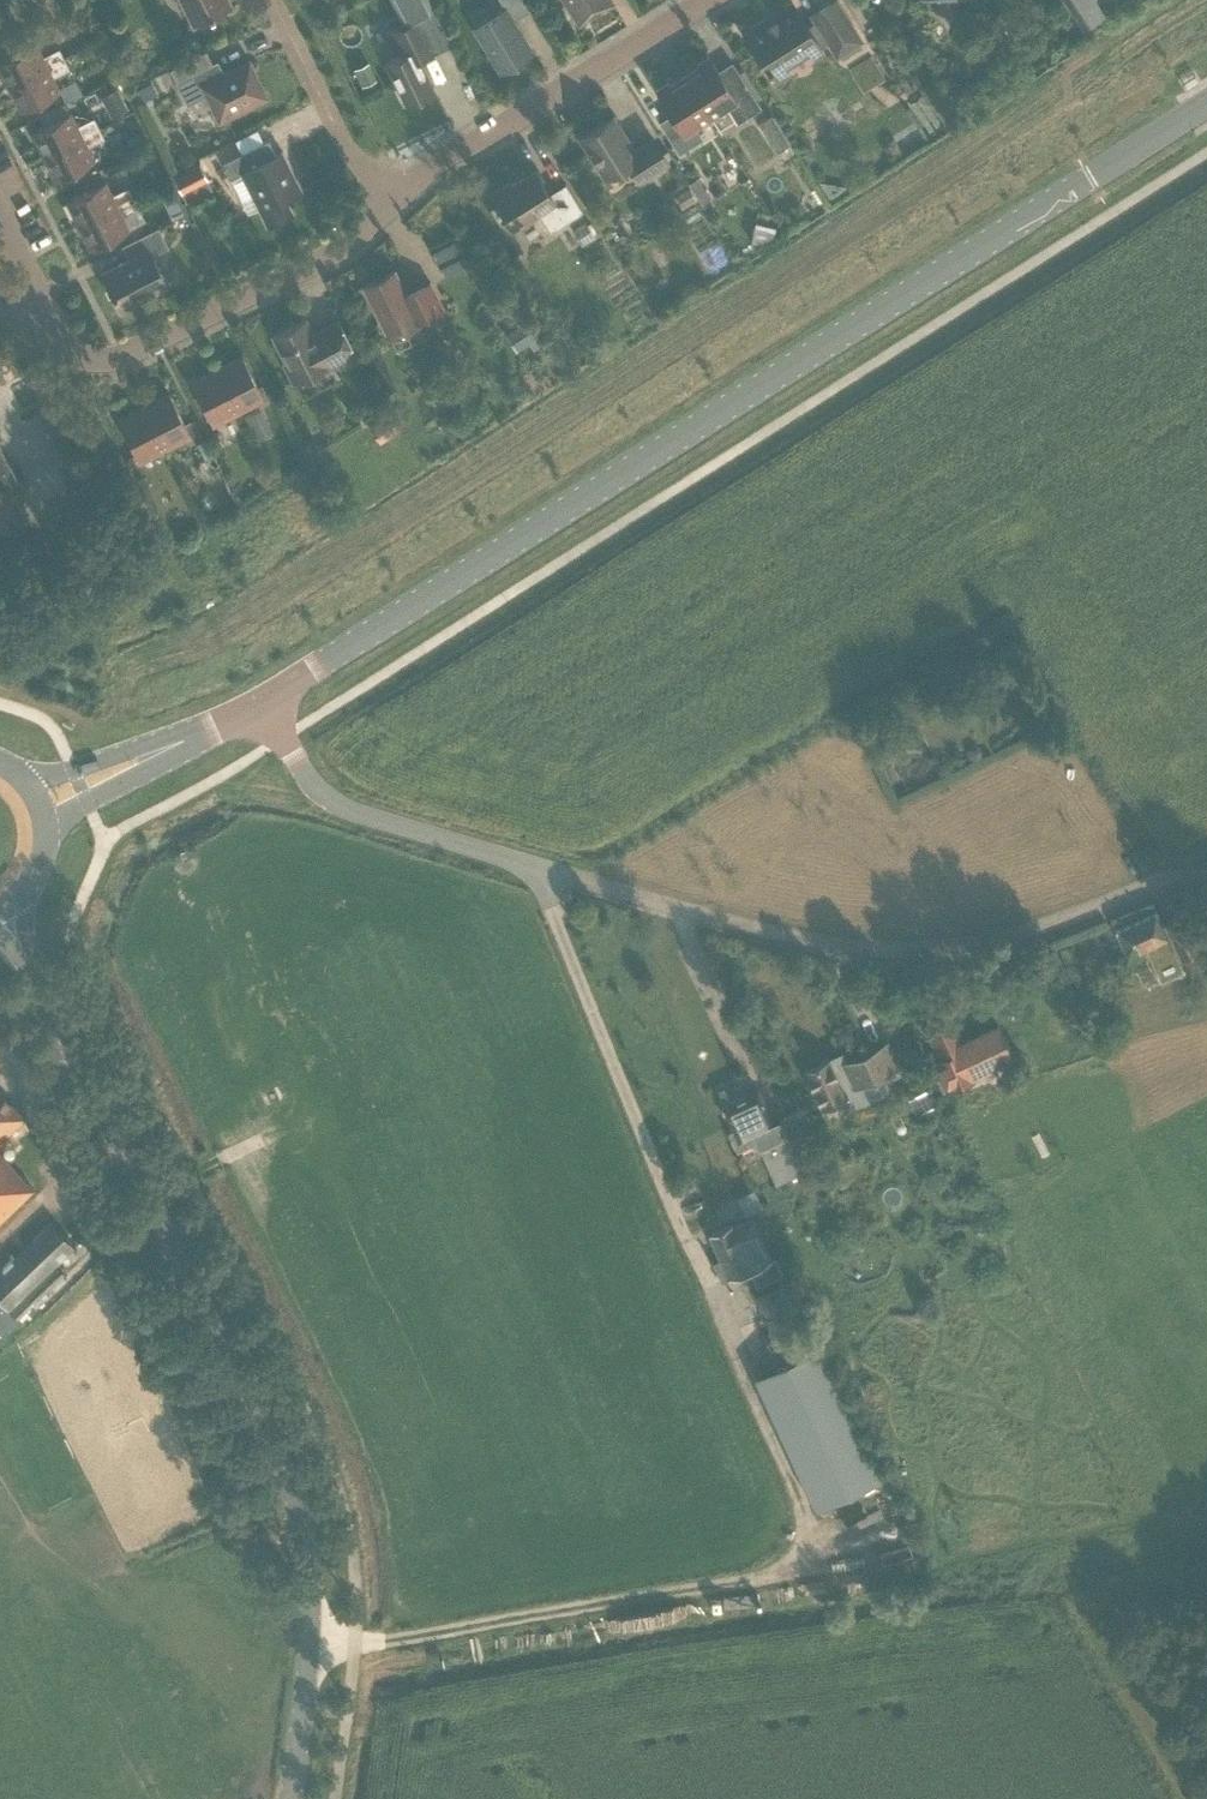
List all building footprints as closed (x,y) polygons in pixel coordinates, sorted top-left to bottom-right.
[(55,0),(52,0),(36,9),(46,28),(65,18),(55,0)] [(192,25),(231,6),(228,0),(180,0),(192,25)] [(528,11),(522,0),(499,0),(504,9),(473,28),(500,71),(531,52),(512,21),(528,11)] [(578,23),(612,2),(610,0),(564,0),(578,23)] [(861,42),(836,1),(811,16),(815,23),(806,29),(792,6),(745,35),(769,73),(775,83),(790,74),(786,68),(808,54),(812,60),(824,52),(821,48),(828,44),(836,57),(861,42)] [(1102,17),(1093,4),(1077,14),(1085,27),(1102,17)] [(418,58),(434,51),(418,18),(390,31),(402,55),(385,63),(405,104),(433,90),(418,58)] [(77,31),(61,41),(68,53),(85,43),(77,31)] [(9,87),(64,59),(59,49),(42,57),(36,44),(0,62),(0,70),(9,87)] [(684,77),(710,118),(726,108),(737,124),(760,109),(737,72),(723,81),(708,57),(695,65),(697,68),(684,77)] [(885,79),(871,57),(850,70),(863,92),(885,79)] [(104,58),(88,66),(94,80),(110,72),(104,58)] [(64,59),(9,87),(21,111),(60,91),(53,78),(69,69),(64,59)] [(266,98),(248,62),(213,80),(206,67),(175,82),(187,106),(207,96),(219,121),(266,98)] [(369,62),(354,68),(362,86),(376,79),(369,62)] [(695,128),(710,118),(684,77),(670,86),(668,83),(655,91),(670,115),(659,123),(678,154),(702,139),(695,128)] [(59,89),(66,102),(82,94),(75,81),(59,89)] [(151,81),(133,90),(139,102),(157,93),(151,81)] [(117,87),(100,96),(111,117),(128,108),(117,87)] [(32,132),(44,156),(99,128),(94,118),(77,127),(70,113),(69,113),(65,104),(51,112),(55,121),(32,132)] [(789,145),(771,116),(757,125),(775,153),(789,145)] [(638,182),(667,164),(651,140),(634,151),(613,117),(579,139),(603,178),(626,164),(638,182)] [(302,125),(287,125),(287,142),(301,143),(302,125)] [(99,128),(44,156),(56,180),(80,168),(84,176),(98,169),(94,161),(88,147),(104,139),(99,128)] [(301,191),(282,152),(275,156),(267,140),(222,163),(230,179),(241,174),(267,226),(292,213),(285,199),(301,191)] [(208,181),(198,162),(172,175),(182,194),(208,181)] [(550,232),(582,212),(565,184),(548,195),(533,171),(510,186),(508,183),(489,195),(512,231),(539,214),(550,232)] [(697,176),(687,182),(700,203),(710,197),(697,176)] [(78,225),(134,198),(133,196),(141,192),(137,183),(112,196),(105,182),(66,201),(78,225)] [(696,200),(689,188),(675,196),(683,208),(696,200)] [(134,198),(78,225),(90,249),(129,230),(122,216),(139,208),(134,198)] [(594,236),(584,221),(572,229),(581,244),(594,236)] [(774,226),(754,222),(750,241),(764,244),(771,239),(774,226)] [(129,260),(102,273),(116,300),(113,301),(120,314),(133,307),(132,305),(167,287),(151,256),(168,248),(158,228),(122,247),(129,260)] [(419,320),(443,308),(429,282),(414,290),(416,294),(408,299),(394,271),(362,287),(388,338),(420,322),(419,320)] [(328,367),(354,354),(339,324),(314,337),(305,320),(272,336),(285,363),(283,364),(292,383),(327,365),(328,367)] [(525,322),(505,335),(515,351),(535,339),(525,322)] [(216,370),(238,413),(264,400),(242,357),(216,370)] [(13,375),(4,364),(0,367),(0,384),(1,386),(13,375)] [(213,426),(238,413),(216,370),(191,383),(213,426)] [(144,407),(165,450),(191,437),(190,436),(199,431),(193,419),(184,424),(169,394),(144,407)] [(260,405),(247,413),(258,432),(271,425),(260,405)] [(140,463),(165,450),(144,407),(118,420),(140,463)] [(388,414),(374,424),(369,427),(380,442),(384,440),(399,430),(388,414)] [(216,433),(206,439),(213,451),(223,445),(216,433)] [(214,457),(205,439),(197,443),(205,461),(214,457)] [(1151,962),(1177,955),(1178,958),(1201,948),(1185,914),(1162,923),(1156,912),(1116,930),(1128,956),(1133,967),(1150,959),(1151,962)] [(1118,978),(1129,973),(1122,956),(1110,961),(1118,978)] [(1073,992),(1074,993),(1079,1005),(1092,999),(1085,986),(1073,992)] [(906,1017),(899,1002),(882,1009),(889,1025),(906,1017)] [(962,1039),(954,1022),(926,1035),(938,1059),(931,1062),(945,1092),(1012,1060),(995,1023),(962,1039)] [(879,1076),(900,1066),(888,1041),(837,1064),(844,1080),(839,1082),(828,1058),(803,1069),(821,1108),(838,1101),(842,1107),(856,1105),(871,1100),(887,1092),(879,1076)] [(915,1115),(934,1111),(929,1086),(910,1090),(915,1115)] [(783,1116),(772,1121),(758,1090),(722,1106),(733,1130),(728,1133),(737,1151),(756,1143),(775,1183),(808,1168),(783,1116)] [(23,1119),(0,1094),(0,1141),(23,1119)] [(816,1127),(805,1104),(784,1114),(795,1137),(816,1127)] [(33,1189),(0,1155),(0,1220),(33,1189)] [(732,1225),(709,1235),(722,1265),(716,1268),(722,1281),(728,1278),(728,1279),(750,1269),(757,1286),(772,1279),(782,1274),(774,1258),(770,1260),(752,1219),(733,1227),(732,1225)] [(74,1247),(51,1222),(0,1271),(0,1301),(8,1310),(74,1247)] [(29,1294),(44,1310),(72,1283),(58,1268),(29,1294)] [(812,1350),(792,1306),(783,1283),(755,1295),(765,1318),(780,1349),(785,1362),(812,1350)] [(754,1298),(751,1284),(733,1289),(736,1302),(754,1298)] [(0,1301),(0,1327),(4,1332),(17,1319),(8,1310),(0,1301)] [(880,1479),(820,1347),(754,1377),(814,1509),(880,1479)]
